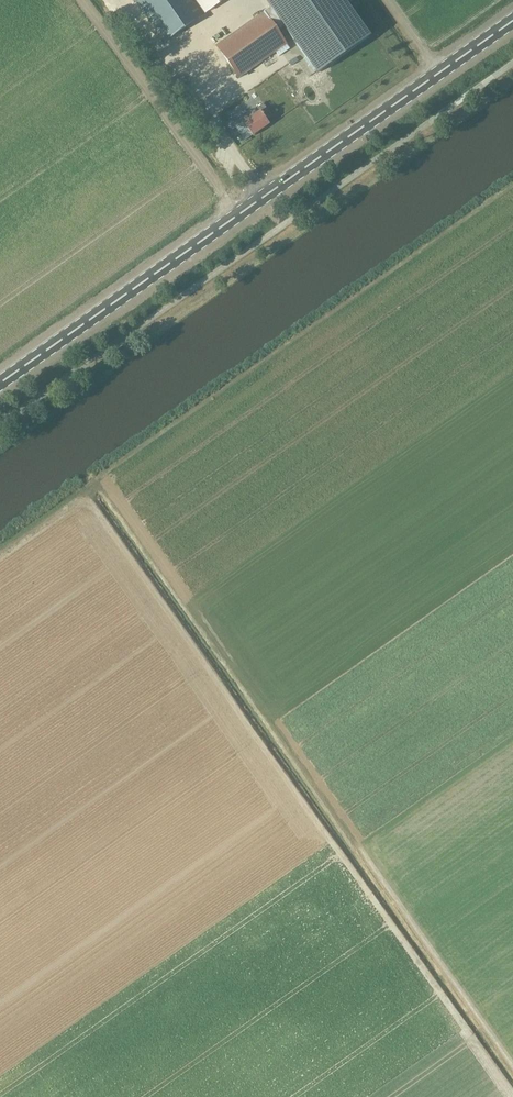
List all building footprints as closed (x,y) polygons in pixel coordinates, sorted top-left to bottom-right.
[(203,15),(193,0),(140,0),(137,3),(164,42),(203,15)] [(224,0),(195,0),(205,14),(224,0)] [(264,12),(277,30),(281,27),(314,73),(366,35),(341,0),(262,0),(268,9),(264,12)] [(239,78),(286,44),(264,12),(216,46),(239,78)] [(266,120),(272,116),(263,103),(257,107),(260,111),(243,123),(252,135),(269,124),(266,120)]
